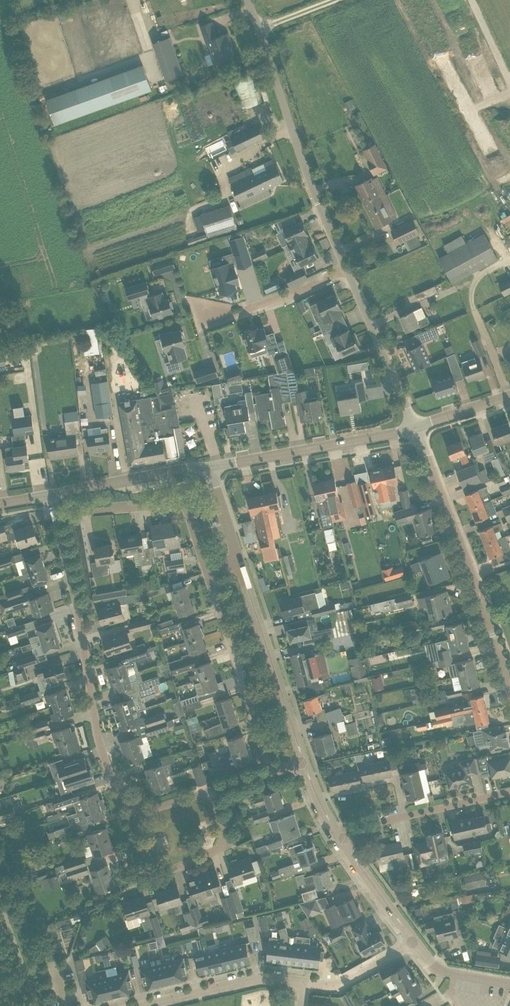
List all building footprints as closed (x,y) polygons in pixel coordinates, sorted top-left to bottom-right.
[(200,26),(206,42),(209,41),(210,44),(209,44),(216,63),(219,62),(219,63),(224,62),(224,60),(234,57),(228,41),(230,40),(228,33),(217,37),(212,22),(200,26)] [(153,43),(166,80),(183,74),(170,37),(153,43)] [(143,65),(46,100),(55,124),(151,89),(143,65)] [(254,74),(233,80),(242,109),(263,103),(254,74)] [(231,139),(237,150),(267,136),(261,124),(231,139)] [(367,161),(374,174),(387,168),(375,144),(363,150),(368,160),(367,161)] [(244,179),(231,185),(241,205),(238,207),(239,209),(242,207),(271,194),(268,187),(284,180),(276,164),(275,165),(272,160),(264,163),(266,169),(255,174),(251,167),(241,172),(244,179)] [(355,185),(364,202),(380,194),(381,197),(386,195),(382,187),(377,190),(371,178),(355,185)] [(380,194),(364,202),(375,227),(391,220),(387,210),(392,207),(386,195),(381,197),(380,194)] [(200,214),(208,237),(237,228),(230,205),(200,214)] [(505,233),(509,231),(509,213),(498,218),(505,233)] [(305,235),(307,233),(302,221),(296,223),(293,217),(274,223),(278,232),(284,230),(288,238),(285,239),(287,244),(283,246),(285,250),(308,240),(305,235)] [(406,239),(409,247),(420,242),(417,236),(423,232),(416,218),(392,230),(398,243),(406,239)] [(241,233),(229,237),(235,257),(248,253),(241,233)] [(439,258),(453,283),(496,258),(483,234),(466,243),(461,235),(444,244),(448,253),(439,258)] [(308,240),(285,250),(287,255),(292,253),(294,257),(296,256),(300,266),(318,257),(312,244),(310,245),(308,240)] [(180,252),(182,264),(189,263),(187,251),(180,252)] [(162,272),(159,261),(151,264),(154,274),(162,272)] [(230,263),(212,268),(217,287),(219,287),(221,293),(236,288),(235,284),(239,282),(235,268),(232,269),(230,263)] [(164,272),(167,279),(176,276),(173,269),(164,272)] [(289,285),(308,277),(304,269),(286,277),(289,285)] [(261,282),(263,291),(279,288),(276,278),(261,282)] [(499,284),(504,297),(509,294),(509,278),(499,284)] [(170,302),(169,299),(164,300),(162,292),(150,296),(149,293),(150,292),(146,282),(126,288),(129,299),(139,296),(143,307),(150,305),(154,319),(166,315),(165,314),(173,311),(172,308),(173,307),(171,301),(170,302)] [(426,289),(426,290),(429,296),(438,292),(435,285),(426,289)] [(339,325),(335,318),(342,315),(339,309),(342,308),(335,294),(317,302),(322,313),(320,314),(322,319),(317,321),(323,333),(339,325)] [(301,300),(295,302),(300,312),(305,310),(301,300)] [(399,317),(406,331),(419,325),(420,327),(430,323),(427,316),(426,316),(422,307),(413,311),(409,313),(399,317)] [(360,348),(355,338),(354,336),(353,333),(351,334),(348,329),(342,332),(339,325),(323,333),(328,344),(332,342),(334,346),(337,345),(342,356),(360,348)] [(280,351),(274,332),(266,334),(264,328),(258,329),(257,327),(242,332),(243,335),(241,335),(244,342),(245,342),(248,351),(265,346),(268,355),(280,351)] [(435,327),(422,332),(426,341),(439,335),(435,327)] [(97,328),(85,329),(87,343),(84,343),(86,353),(100,351),(97,328)] [(185,345),(185,344),(183,337),(185,337),(183,331),(181,332),(181,330),(173,332),(172,331),(161,334),(166,351),(167,351),(172,364),(167,366),(169,372),(180,368),(177,360),(187,357),(183,346),(185,345)] [(472,342),(478,357),(485,354),(478,339),(472,342)] [(422,344),(407,350),(416,371),(431,365),(422,344)] [(288,353),(275,357),(280,373),(293,368),(288,353)] [(454,353),(447,356),(451,370),(459,368),(454,353)] [(464,371),(468,381),(475,378),(476,379),(486,376),(483,366),(480,359),(475,361),(476,362),(463,367),(464,371)] [(362,361),(357,362),(358,367),(363,367),(363,369),(368,368),(367,360),(362,361)] [(314,367),(304,368),(306,375),(315,373),(314,367)] [(205,379),(202,369),(194,371),(197,382),(205,379)] [(307,390),(304,391),(298,392),(294,370),(287,371),(291,401),(292,401),(292,404),(299,403),(301,410),(301,409),(302,415),(303,421),(301,421),(301,422),(322,418),(318,397),(309,398),(307,390)] [(291,401),(287,371),(280,373),(277,373),(279,386),(271,388),(272,392),(255,394),(260,420),(271,418),(272,427),(286,425),(284,415),(280,415),(279,408),(283,407),(282,403),(291,401)] [(458,390),(453,375),(451,376),(448,377),(441,379),(432,382),(433,388),(436,397),(453,392),(455,391),(458,390)] [(166,390),(165,377),(157,378),(158,390),(166,390)] [(351,388),(336,390),(338,399),(339,405),(341,415),(361,411),(359,402),(366,401),(363,381),(355,382),(356,388),(351,389),(351,388)] [(106,382),(91,384),(96,419),(112,416),(106,382)] [(151,397),(137,400),(141,424),(140,424),(143,440),(146,445),(149,462),(166,459),(165,458),(179,456),(174,427),(180,426),(176,404),(172,405),(172,408),(168,409),(161,410),(160,404),(175,402),(173,392),(150,396),(151,397)] [(255,411),(252,392),(245,393),(246,399),(238,400),(237,402),(237,404),(225,406),(227,422),(228,422),(229,427),(226,428),(228,437),(227,437),(228,438),(238,436),(238,435),(237,433),(246,432),(244,419),(250,418),(249,413),(249,412),(255,411)] [(141,424),(137,400),(136,399),(119,402),(131,465),(149,462),(146,445),(143,440),(140,424),(141,424)] [(48,440),(50,448),(51,458),(60,456),(60,454),(65,454),(66,456),(77,454),(76,444),(75,436),(81,435),(78,413),(65,415),(66,421),(65,421),(67,437),(48,440)] [(35,432),(32,415),(12,418),(15,435),(35,432)] [(496,438),(498,443),(505,440),(508,448),(509,448),(509,429),(507,423),(493,428),(496,438)] [(102,434),(88,436),(89,442),(90,452),(111,449),(109,434),(109,433),(108,433),(107,427),(101,428),(102,434)] [(468,438),(472,447),(474,453),(481,451),(486,462),(498,457),(496,453),(492,444),(487,446),(482,433),(468,438)] [(459,455),(463,463),(469,461),(461,441),(447,447),(451,458),(459,455)] [(29,460),(27,445),(6,448),(9,470),(25,468),(24,460),(29,460)] [(496,453),(503,469),(509,467),(503,450),(496,453)] [(453,471),(460,488),(479,481),(472,463),(453,471)] [(394,466),(384,468),(391,500),(396,499),(394,491),(393,483),(398,482),(394,466)] [(391,500),(384,468),(374,471),(376,480),(377,487),(382,486),(385,501),(382,502),(385,519),(395,517),(390,500),(391,500)] [(504,477),(503,476),(496,479),(498,483),(498,485),(506,483),(505,482),(504,477)] [(339,502),(335,479),(324,481),(331,513),(333,521),(347,518),(343,501),(339,502)] [(331,513),(324,481),(314,484),(323,528),(334,525),(333,522),(333,521),(331,513)] [(360,498),(355,481),(348,483),(352,500),(360,498)] [(375,513),(367,481),(357,484),(366,516),(375,513)] [(503,494),(509,491),(509,484),(500,487),(503,494)] [(465,494),(470,508),(483,502),(481,495),(489,492),(486,486),(465,494)] [(399,491),(403,507),(411,506),(407,489),(399,491)] [(277,492),(264,494),(271,526),(274,537),(284,535),(279,510),(281,510),(280,505),(282,504),(281,497),(278,498),(277,492)] [(271,526),(264,494),(248,498),(251,514),(257,513),(263,539),(260,539),(263,552),(277,549),(274,537),(271,526)] [(483,502),(470,508),(476,521),(497,513),(491,499),(483,502)] [(416,528),(421,527),(423,535),(435,531),(428,508),(418,511),(416,505),(394,511),(398,525),(413,520),(416,528)] [(254,533),(251,521),(244,522),(246,535),(254,533)] [(479,530),(485,544),(497,539),(495,532),(503,529),(500,522),(479,530)] [(154,540),(148,541),(150,547),(151,556),(158,554),(160,554),(159,549),(172,546),(180,545),(177,524),(163,527),(163,524),(152,526),(154,540)] [(16,530),(21,546),(38,541),(32,525),(16,530)] [(334,528),(324,530),(327,542),(336,540),(334,528)] [(144,548),(141,534),(134,535),(135,537),(122,539),(122,537),(121,537),(123,547),(124,554),(133,552),(138,552),(140,566),(141,565),(152,564),(149,548),(144,548)] [(485,544),(490,557),(509,550),(509,547),(506,536),(497,539),(485,544)] [(98,562),(92,563),(92,562),(91,562),(94,576),(109,574),(107,561),(115,560),(113,551),(112,544),(95,547),(98,562)] [(25,558),(15,561),(15,562),(15,563),(19,575),(45,566),(40,553),(31,556),(25,558)] [(421,560),(421,562),(429,583),(447,576),(441,562),(444,561),(440,553),(421,560)] [(0,559),(0,567),(15,562),(15,561),(13,555),(0,559)] [(288,574),(292,573),(288,555),(283,556),(288,574)] [(184,566),(182,558),(167,561),(169,575),(177,573),(176,567),(184,566)] [(45,566),(19,575),(21,580),(31,577),(34,584),(34,585),(35,584),(40,583),(49,580),(45,566)] [(393,566),(383,569),(386,580),(404,574),(402,566),(393,569),(393,566)] [(349,580),(341,582),(342,589),(351,586),(349,580)] [(171,599),(173,603),(190,598),(189,598),(186,586),(186,585),(172,590),(174,598),(171,599)] [(22,586),(4,592),(5,594),(7,600),(25,595),(22,588),(22,586)] [(145,591),(147,596),(161,592),(159,587),(145,591)] [(114,597),(127,595),(126,589),(93,594),(94,600),(114,597)] [(418,598),(420,607),(430,605),(433,617),(452,613),(447,590),(418,598)] [(127,595),(114,597),(116,604),(98,608),(102,623),(110,621),(110,623),(131,618),(127,603),(134,601),(147,599),(145,591),(127,595)] [(281,602),(284,615),(297,612),(297,613),(312,609),(314,616),(341,609),(339,602),(335,603),(334,603),(319,607),(315,591),(299,595),(300,596),(281,602)] [(1,601),(0,601),(0,604),(3,614),(29,605),(33,616),(54,609),(50,599),(49,600),(47,593),(33,598),(31,593),(25,595),(7,600),(1,602),(1,601)] [(388,599),(370,603),(372,611),(383,609),(384,610),(390,608),(391,609),(412,604),(412,602),(413,602),(411,593),(388,599)] [(190,598),(173,603),(174,607),(177,606),(180,615),(184,613),(194,610),(193,610),(190,598)] [(129,623),(131,631),(156,625),(154,617),(129,623)] [(156,624),(158,629),(167,626),(174,624),(172,619),(156,624)] [(430,623),(431,629),(444,626),(443,620),(430,623)] [(37,635),(29,638),(31,643),(39,640),(57,634),(52,621),(39,625),(37,626),(37,628),(39,634),(37,635)] [(446,625),(449,638),(449,639),(466,635),(463,622),(446,625)] [(24,623),(6,629),(8,637),(26,631),(24,623)] [(184,628),(179,630),(182,639),(184,638),(185,641),(202,636),(203,636),(202,636),(204,635),(205,635),(201,627),(199,628),(198,624),(199,624),(198,624),(184,628)] [(335,636),(333,627),(314,631),(310,632),(308,624),(288,629),(288,631),(287,631),(288,639),(290,639),(290,641),(303,638),(304,643),(303,643),(303,644),(325,639),(335,636)] [(167,626),(158,629),(160,635),(169,631),(167,626)] [(103,639),(108,655),(132,647),(127,632),(103,639)] [(39,640),(31,643),(33,649),(37,648),(39,655),(45,653),(52,651),(61,648),(57,634),(39,640)] [(449,639),(449,638),(440,640),(443,650),(452,648),(452,651),(469,648),(466,635),(449,639)] [(185,642),(180,643),(182,650),(187,649),(189,654),(194,652),(206,648),(202,636),(185,641),(185,642)] [(129,674),(126,667),(135,665),(134,661),(150,655),(147,648),(130,654),(120,657),(122,663),(115,665),(106,668),(110,680),(129,674)] [(298,654),(292,655),(299,684),(302,683),(304,691),(314,689),(322,687),(323,688),(330,686),(328,677),(325,678),(320,679),(317,668),(312,650),(311,651),(311,649),(303,651),(303,652),(300,653),(299,652),(298,653),(298,654)] [(35,656),(16,662),(18,668),(25,666),(37,662),(35,656)] [(350,659),(355,681),(367,679),(361,656),(350,659)] [(182,658),(170,661),(172,666),(184,663),(182,658)] [(453,663),(452,658),(432,662),(433,667),(448,664),(453,663)] [(452,676),(452,677),(476,671),(473,658),(453,663),(448,664),(451,676),(452,676)] [(172,666),(169,667),(172,675),(175,674),(188,671),(193,669),(194,674),(190,676),(191,681),(214,674),(210,662),(211,662),(198,666),(196,659),(184,663),(172,666)] [(49,665),(36,669),(39,676),(45,674),(48,682),(50,687),(51,687),(59,684),(58,679),(66,676),(62,662),(55,665),(54,663),(49,665)] [(18,668),(13,670),(15,680),(16,684),(29,680),(25,666),(18,668)] [(449,698),(461,695),(462,695),(462,694),(461,688),(479,684),(476,671),(452,677),(455,689),(447,691),(449,698)] [(129,674),(110,680),(111,685),(114,684),(116,691),(132,686),(131,682),(136,680),(137,678),(135,672),(129,674)] [(191,681),(187,683),(188,687),(192,686),(195,685),(198,693),(197,693),(197,694),(196,695),(197,700),(199,700),(218,693),(216,687),(219,686),(218,686),(214,674),(215,674),(214,674),(191,681)] [(381,675),(372,677),(374,684),(382,681),(381,675)] [(136,683),(138,690),(153,685),(161,682),(158,676),(151,678),(136,683)] [(153,685),(138,690),(140,695),(141,697),(143,697),(156,692),(153,685)] [(51,699),(54,706),(70,700),(66,688),(45,695),(46,700),(51,699)] [(22,702),(23,704),(40,698),(37,691),(21,696),(22,702)] [(304,699),(309,713),(322,709),(319,701),(327,699),(325,692),(304,699)] [(434,709),(437,719),(486,708),(483,695),(473,697),(472,692),(462,694),(462,695),(461,695),(462,701),(471,699),(472,704),(466,705),(465,703),(434,709)] [(122,701),(112,705),(116,717),(132,712),(139,710),(146,707),(143,697),(141,697),(140,695),(133,698),(122,701)] [(215,702),(219,714),(234,709),(230,697),(215,702)] [(70,700),(54,706),(56,713),(51,714),(53,720),(74,713),(70,700)] [(182,705),(184,711),(201,705),(199,700),(197,700),(188,703),(182,705)] [(339,708),(325,712),(327,719),(342,716),(339,708)] [(437,719),(432,720),(434,728),(452,724),(453,727),(464,724),(464,720),(475,717),(477,724),(489,721),(486,708),(437,719)] [(234,709),(219,714),(222,722),(205,729),(207,737),(226,730),(225,727),(238,722),(234,709)] [(132,712),(116,717),(120,730),(130,726),(142,722),(140,718),(141,717),(139,710),(132,712)] [(375,714),(378,725),(385,723),(382,712),(375,714)] [(145,720),(148,727),(166,721),(164,714),(145,720)] [(186,718),(188,724),(198,721),(197,715),(186,718)] [(342,716),(327,719),(329,724),(338,722),(343,720),(342,716)] [(30,725),(32,733),(44,729),(49,727),(47,719),(30,725)] [(166,721),(148,727),(145,728),(148,735),(169,728),(168,726),(166,721)] [(198,721),(188,724),(191,733),(200,730),(199,728),(200,727),(198,721)] [(355,721),(345,724),(348,736),(358,733),(355,721)] [(482,729),(484,740),(488,739),(491,752),(501,750),(501,748),(509,746),(506,731),(501,732),(499,725),(482,729)] [(53,732),(55,741),(58,740),(62,752),(79,747),(74,731),(71,732),(69,727),(53,732)] [(44,729),(32,733),(26,734),(31,747),(38,745),(36,740),(46,736),(44,729)] [(314,737),(319,755),(336,750),(331,732),(314,737)] [(228,740),(232,752),(246,747),(242,735),(233,738),(228,740)] [(125,746),(122,747),(127,763),(131,762),(131,763),(134,762),(133,761),(144,757),(153,755),(148,740),(142,742),(140,736),(133,738),(124,741),(125,746)] [(246,747),(232,752),(233,756),(236,765),(251,761),(246,747)] [(208,753),(210,760),(216,757),(214,751),(208,753)] [(506,752),(500,754),(501,758),(488,761),(491,775),(494,777),(509,774),(509,777),(509,776),(509,774),(509,758),(508,757),(507,757),(506,752)] [(145,777),(147,782),(166,776),(173,774),(169,762),(173,761),(171,755),(152,761),(154,767),(145,770),(148,776),(145,777)] [(210,760),(201,763),(203,769),(218,764),(216,757),(210,760)] [(449,778),(447,778),(449,788),(462,785),(462,788),(473,786),(471,775),(478,773),(475,764),(474,757),(462,760),(464,767),(448,770),(449,778)] [(64,778),(88,769),(84,758),(58,766),(62,778),(64,778)] [(389,759),(375,762),(378,778),(392,775),(389,759)] [(378,778),(375,762),(360,766),(364,781),(378,778)] [(203,769),(201,763),(192,767),(198,785),(207,782),(202,769),(203,769)] [(94,781),(90,769),(88,769),(64,778),(68,789),(94,781)] [(411,771),(401,773),(402,776),(403,776),(403,778),(402,778),(404,787),(422,783),(419,769),(411,771)] [(358,770),(344,773),(347,789),(361,786),(358,770)] [(347,789),(344,773),(329,776),(333,792),(347,789)] [(166,776),(147,782),(148,787),(151,786),(153,793),(170,787),(166,776)] [(422,783),(404,787),(406,795),(407,795),(408,797),(407,797),(407,800),(425,796),(425,795),(422,783)] [(267,802),(269,809),(283,805),(278,790),(264,794),(253,798),(256,806),(262,804),(267,802)] [(77,812),(84,810),(104,803),(102,799),(100,799),(97,792),(82,797),(80,792),(69,795),(45,803),(47,811),(73,802),(77,812)] [(13,806),(2,810),(0,803),(0,819),(15,814),(13,806)] [(104,803),(84,810),(88,822),(105,816),(103,809),(105,808),(104,803)] [(253,816),(250,817),(252,823),(269,817),(267,811),(253,815),(253,816)] [(280,827),(284,839),(300,833),(294,814),(270,822),(273,830),(280,827)] [(491,828),(490,824),(489,823),(486,823),(484,815),(467,819),(467,818),(457,820),(458,821),(451,823),(455,839),(488,831),(487,831),(491,830),(491,828)] [(55,830),(57,838),(80,830),(78,823),(55,830)] [(88,834),(80,837),(84,848),(91,845),(94,856),(103,853),(113,850),(112,849),(111,850),(108,840),(109,840),(106,828),(102,830),(101,829),(99,830),(88,834)] [(427,865),(428,867),(432,866),(430,856),(447,852),(442,832),(427,836),(429,842),(414,845),(419,867),(427,865)] [(266,843),(268,850),(283,845),(281,838),(266,843)] [(463,843),(465,854),(482,851),(480,840),(463,843)] [(403,866),(404,871),(413,869),(412,864),(406,865),(400,842),(387,845),(387,846),(377,848),(376,847),(376,848),(379,863),(393,860),(394,868),(403,866)] [(307,870),(304,863),(307,862),(317,859),(313,846),(304,849),(301,843),(292,846),(288,847),(294,863),(279,868),(281,877),(296,872),(307,870)] [(264,851),(258,853),(261,861),(266,859),(264,851)] [(235,866),(229,868),(232,877),(235,885),(243,882),(242,878),(255,874),(253,867),(250,857),(233,863),(234,863),(235,866)] [(65,864),(67,871),(86,865),(83,858),(65,864)] [(86,865),(67,871),(69,878),(88,872),(86,865)] [(91,871),(98,892),(92,894),(94,902),(105,899),(104,897),(109,895),(111,894),(109,889),(111,888),(111,887),(114,886),(111,876),(109,876),(106,866),(107,866),(107,865),(91,871)] [(303,872),(295,875),(298,884),(305,882),(306,884),(316,881),(318,888),(323,886),(333,884),(328,869),(314,874),(304,877),(303,872)] [(202,875),(201,875),(210,900),(216,898),(214,890),(221,887),(219,880),(216,871),(202,875)] [(463,875),(466,889),(487,886),(484,871),(463,875)] [(45,886),(50,885),(59,882),(56,874),(42,879),(45,886)] [(201,875),(187,880),(190,889),(193,897),(200,894),(202,903),(210,900),(201,875)] [(156,892),(159,902),(161,909),(182,902),(177,887),(167,891),(167,889),(156,892)] [(302,893),(304,901),(318,897),(315,888),(302,893)] [(230,895),(237,916),(237,917),(244,915),(236,890),(229,893),(230,895)] [(237,916),(230,895),(222,898),(229,919),(237,916)] [(128,918),(125,919),(127,926),(142,921),(140,916),(150,913),(144,896),(123,903),(128,918)] [(299,903),(308,917),(321,911),(315,898),(299,903)] [(324,909),(332,927),(343,922),(342,922),(360,914),(352,898),(335,905),(334,904),(324,909)] [(450,900),(454,918),(438,922),(437,920),(425,923),(427,931),(436,929),(438,939),(451,936),(452,939),(459,937),(458,935),(465,933),(459,909),(458,909),(456,899),(450,900)] [(196,926),(196,927),(208,923),(206,915),(201,917),(198,906),(190,909),(191,911),(196,926)] [(196,926),(191,911),(183,913),(186,921),(179,923),(181,931),(196,926)] [(281,911),(274,913),(276,920),(283,918),(281,911)] [(150,918),(156,936),(163,934),(157,916),(150,918)] [(258,918),(261,931),(268,929),(265,916),(258,918)] [(305,920),(308,927),(308,928),(313,925),(309,918),(305,920)] [(365,921),(352,929),(359,941),(358,941),(358,942),(357,944),(357,946),(358,948),(360,949),(362,949),(365,954),(365,955),(366,955),(378,948),(377,947),(384,942),(382,937),(383,936),(380,931),(379,932),(378,930),(372,933),(365,921)] [(199,927),(201,934),(216,930),(215,927),(214,923),(199,927)] [(246,927),(249,942),(257,940),(254,925),(246,927)] [(308,928),(308,927),(310,935),(317,931),(313,925),(308,928)] [(508,925),(505,932),(503,931),(500,939),(496,937),(492,946),(509,953),(509,926),(508,925)] [(293,964),(295,944),(287,943),(288,935),(285,927),(278,929),(280,937),(280,938),(280,942),(278,961),(278,962),(293,964)] [(345,935),(343,930),(343,929),(329,935),(332,941),(345,935)] [(96,942),(102,949),(111,943),(105,935),(96,942)] [(278,961),(280,942),(280,938),(269,937),(267,961),(278,962),(278,961)] [(210,972),(206,953),(202,939),(196,940),(200,954),(195,956),(200,975),(210,972)] [(148,942),(150,949),(158,947),(156,940),(148,942)] [(308,964),(310,946),(310,942),(304,941),(304,945),(295,944),(293,964),(307,965),(307,964),(308,964)] [(246,943),(235,946),(240,965),(250,962),(246,943)] [(235,946),(220,949),(225,969),(240,965),(235,946)] [(323,959),(324,951),(320,951),(321,947),(310,946),(308,964),(307,964),(307,965),(319,967),(320,958),(323,959)] [(129,947),(122,949),(123,955),(131,954),(129,947)] [(220,949),(206,953),(210,972),(225,969),(220,949)] [(489,966),(490,955),(477,953),(475,964),(489,966)] [(75,960),(77,970),(84,968),(82,958),(75,960)] [(183,958),(172,961),(177,980),(188,977),(183,958)] [(172,961),(162,963),(166,982),(177,980),(172,961)] [(162,963),(151,966),(156,985),(166,982),(162,963)] [(380,970),(379,971),(386,983),(392,979),(397,987),(413,978),(412,978),(407,969),(406,970),(403,965),(398,969),(394,963),(380,970)] [(156,985),(151,966),(140,968),(145,988),(156,985)] [(129,971),(118,974),(122,993),(133,991),(129,971)] [(118,974),(107,976),(112,996),(122,993),(118,974)] [(107,976),(97,979),(102,998),(112,996),(107,976)] [(397,987),(391,991),(394,996),(396,995),(402,992),(406,999),(407,1000),(422,991),(421,989),(414,977),(412,978),(413,978),(397,987)] [(102,998),(97,979),(86,981),(91,1001),(102,998)] [(341,996),(347,1005),(356,1005),(348,992),(347,993),(344,994),(341,996)]
